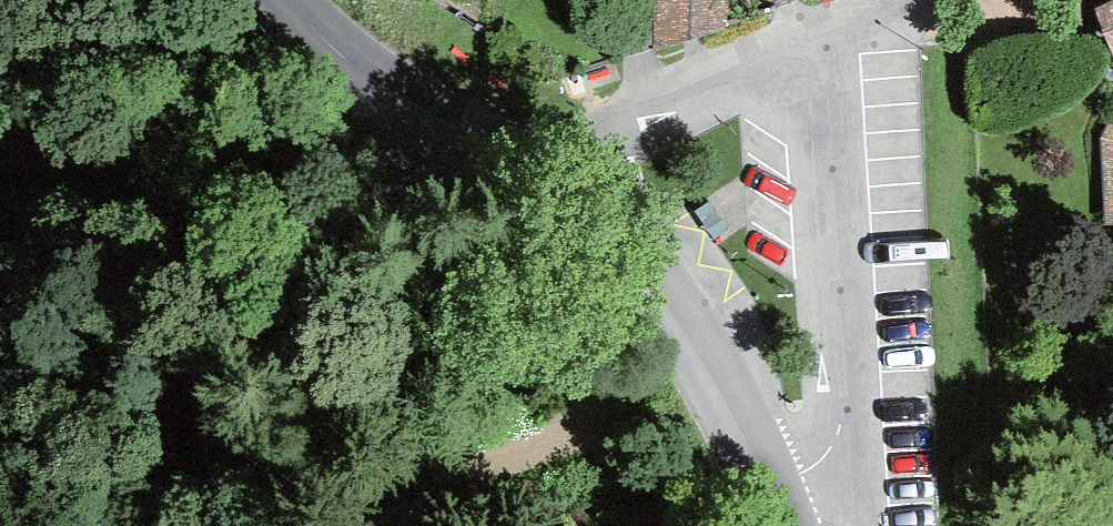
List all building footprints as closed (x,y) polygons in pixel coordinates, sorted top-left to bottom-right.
[(657,50),(726,31),(725,0),(657,0),(657,50)] [(1112,59),(1112,1),(1093,10),(1112,59)] [(1102,140),(1103,226),(1112,226),(1112,120),(1102,140)]
